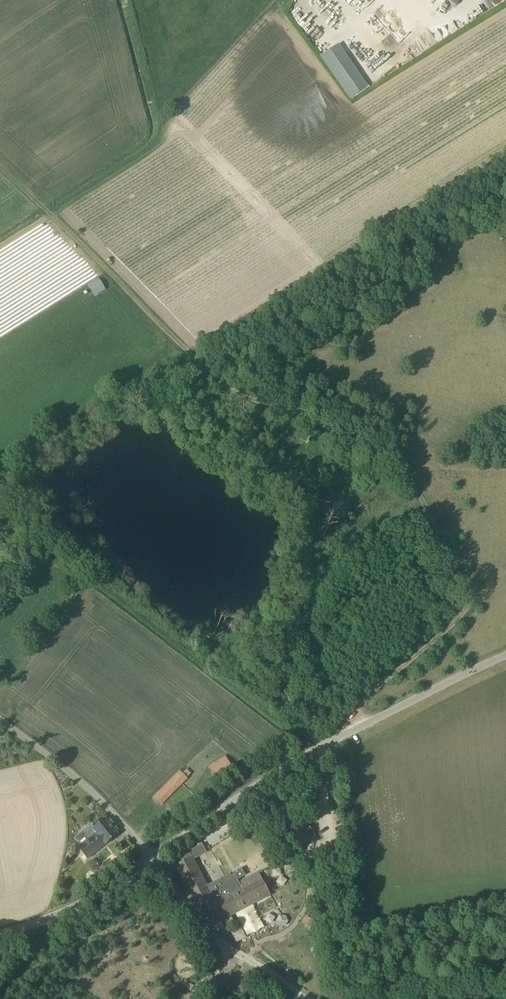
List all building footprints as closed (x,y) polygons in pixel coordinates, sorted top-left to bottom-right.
[(368,85),(338,44),(322,55),(352,97),(368,85)] [(100,278),(88,285),(95,296),(107,289),(100,278)] [(216,779),(233,769),(225,757),(209,767),(216,779)] [(163,805),(190,777),(180,768),(154,797),(163,805)] [(78,848),(88,859),(106,844),(106,845),(119,835),(106,819),(95,828),(92,825),(82,833),(87,839),(88,840),(78,848)] [(203,843),(190,850),(194,859),(207,852),(203,843)] [(205,920),(218,914),(209,897),(213,895),(208,886),(206,887),(189,853),(174,860),(205,920)] [(209,897),(218,914),(222,920),(270,895),(259,873),(253,876),(226,891),(225,889),(213,895),(209,897)] [(262,915),(263,920),(253,923),(257,934),(276,928),(271,912),(262,915)] [(211,978),(225,964),(217,956),(203,971),(211,978)]
